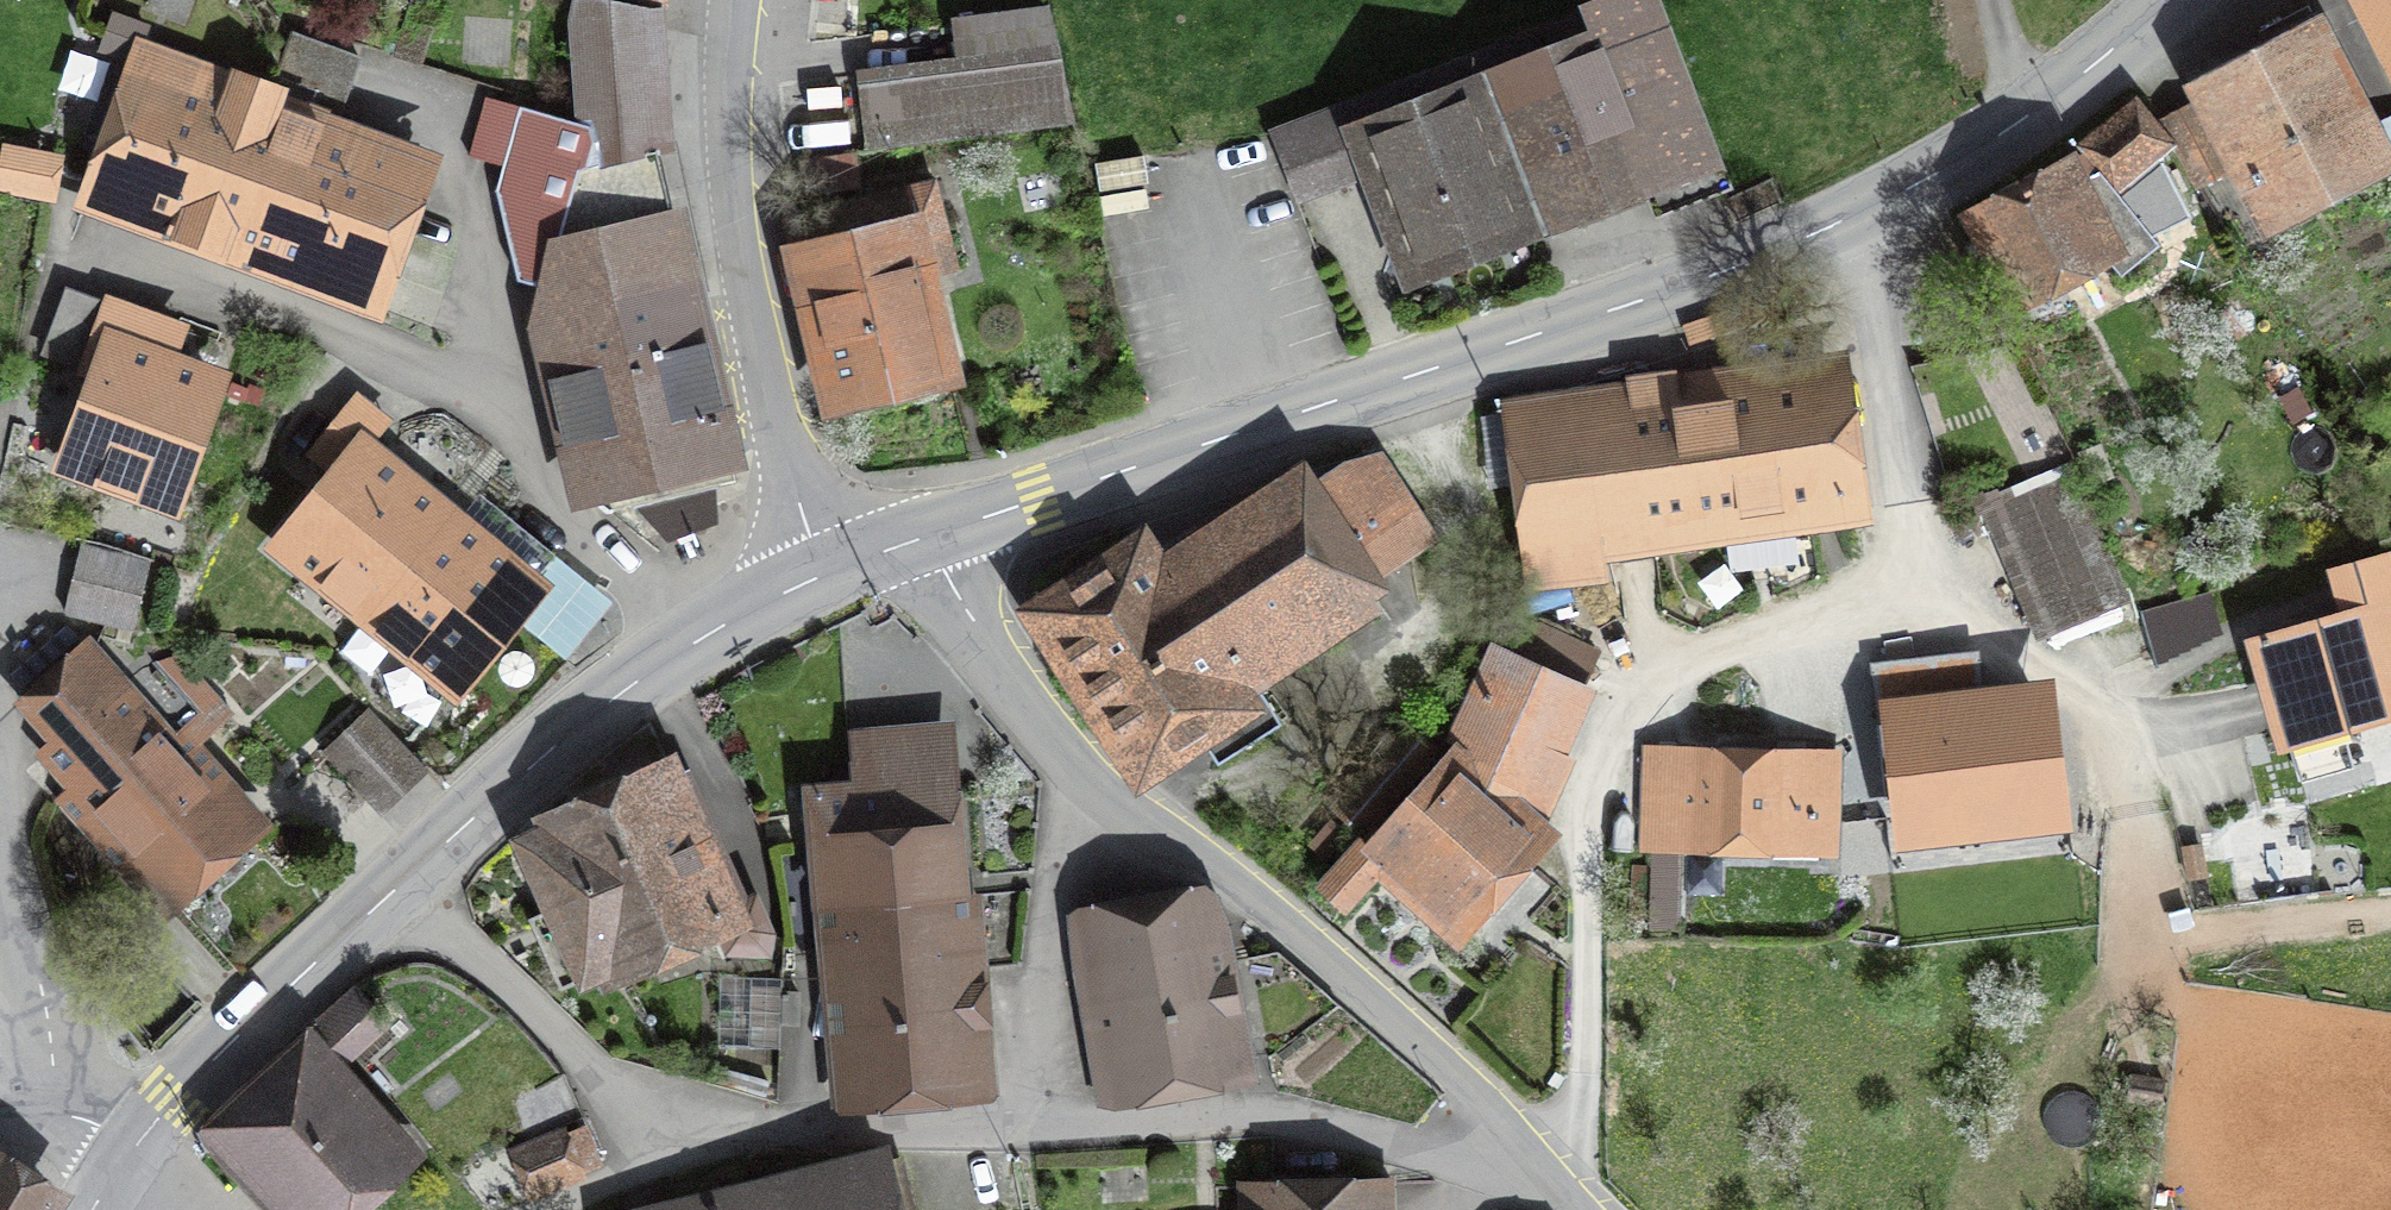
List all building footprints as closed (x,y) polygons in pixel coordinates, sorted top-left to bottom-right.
[(584,149),(657,150),(647,11),(585,0),(579,0),(575,20),(582,117),(582,125),(584,149)] [(647,11),(649,11),(652,0),(585,0),(647,11)] [(1495,48),(1530,137),(1561,218),(1648,184),(1658,210),(1723,185),(1652,0),(1620,0),(1495,48)] [(2390,69),(2390,0),(2356,0),(2390,69)] [(2210,78),(2259,171),(2240,181),(2261,222),(2387,155),(2319,24),(2210,78)] [(868,151),(1076,124),(1058,44),(858,70),(868,151)] [(326,112),(150,47),(100,185),(368,283),(408,176),(315,142),(326,112)] [(1483,155),(1530,137),(1495,48),(1271,133),(1295,196),(1385,162),(1422,259),(1510,225),(1483,155)] [(2082,147),(2086,151),(2115,187),(2168,144),(2137,103),(2082,147)] [(584,149),(582,125),(520,107),(496,190),(518,280),(547,288),(537,320),(579,490),(601,510),(635,502),(634,495),(650,492),(646,474),(729,455),(657,150),(584,149)] [(2168,128),(2198,185),(2229,168),(2199,111),(2168,128)] [(10,151),(3,186),(49,195),(56,159),(10,151)] [(2161,244),(2115,187),(2086,151),(1970,213),(1977,227),(1990,220),(2024,284),(2096,246),(2123,275),(2161,244)] [(798,214),(843,396),(936,374),(915,283),(957,273),(934,180),(798,214)] [(167,501),(212,378),(117,343),(72,466),(167,501)] [(1798,503),(1801,529),(1842,524),(1822,384),(1509,426),(1529,586),(1573,580),(1567,536),(1798,503)] [(284,546),(369,615),(448,518),(363,449),(284,546)] [(1144,764),(1260,689),(1240,659),(1427,535),(1381,464),(1301,489),(1156,584),(1137,554),(1046,613),(1144,764)] [(1992,512),(2039,624),(2119,591),(2072,478),(1992,512)] [(473,538),(448,518),(369,615),(454,684),(533,587),(473,538)] [(81,546),(65,612),(132,629),(148,562),(81,546)] [(2390,706),(2390,579),(2386,562),(2339,576),(2351,619),(2259,645),(2302,782),(2354,767),(2341,721),(2390,706)] [(2140,611),(2149,654),(2168,651),(2166,641),(2185,637),(2176,602),(2140,611)] [(83,646),(21,702),(53,739),(41,750),(169,892),(244,826),(184,760),(230,718),(181,659),(135,670),(117,685),(83,646)] [(1456,745),(1458,748),(1442,763),(1525,837),(1539,821),(1528,810),(1584,686),(1497,648),(1456,745)] [(2039,702),(1899,718),(1911,827),(2052,812),(2039,702)] [(369,710),(324,752),(375,806),(420,762),(369,710)] [(1404,733),(1341,804),(1367,826),(1429,755),(1404,733)] [(941,788),(904,792),(898,734),(859,738),(864,795),(808,801),(817,895),(844,893),(858,1089),(965,1081),(941,788)] [(1829,817),(1831,753),(1786,751),(1785,771),(1687,769),(1687,754),(1647,753),(1644,843),(1685,844),(1685,829),(1770,833),(1793,830),(1793,816),(1829,817)] [(1379,871),(1444,929),(1525,837),(1442,763),(1380,832),(1375,827),(1319,886),(1345,909),(1379,871)] [(524,843),(585,978),(715,920),(728,951),(768,953),(769,934),(754,899),(747,902),(711,822),(698,828),(674,775),(645,788),(643,783),(569,816),(572,821),(524,843)] [(1084,1004),(1100,1088),(1230,1063),(1204,897),(1196,893),(1168,896),(1100,908),(1117,998),(1084,1004)] [(353,991),(314,1025),(346,1061),(386,1026),(353,991)] [(783,992),(781,1023),(797,1024),(799,993),(783,992)] [(203,1143),(265,1209),(326,1209),(399,1142),(313,1049),(291,1069),(211,1143),(208,1139),(203,1143)] [(583,1130),(517,1156),(530,1190),(595,1164),(583,1130)] [(873,1164),(688,1209),(885,1209),(873,1164)] [(53,1201),(0,1168),(0,1209),(47,1209),(53,1201)] [(1258,1184),(1258,1209),(1376,1209),(1375,1181),(1258,1184)]
